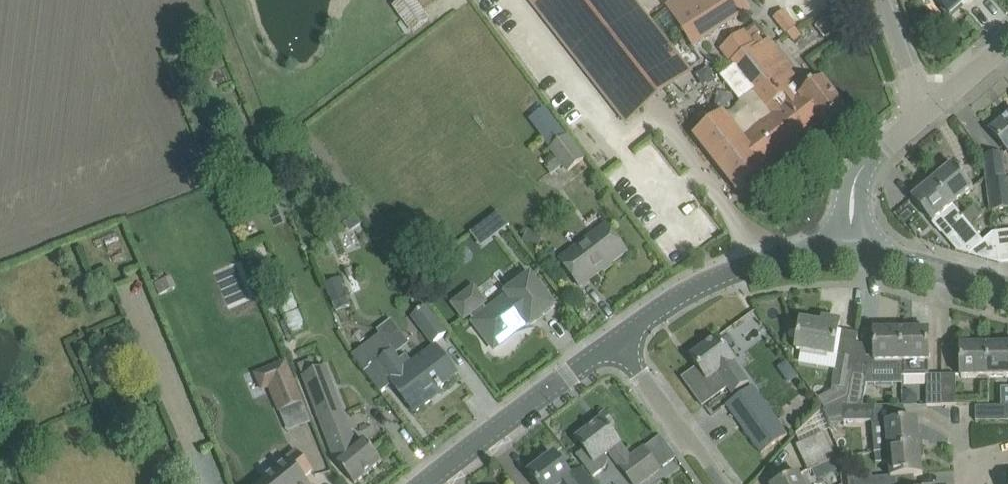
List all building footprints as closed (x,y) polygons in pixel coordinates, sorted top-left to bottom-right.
[(687,67),(634,0),(531,0),(623,117),(653,94),(687,67)] [(741,0),(678,0),(667,7),(693,47),(697,44),(748,11),(741,0)] [(950,16),(968,0),(937,0),(950,16)] [(419,7),(403,19),(413,31),(428,20),(419,7)] [(784,11),(774,19),(786,34),(796,26),(784,11)] [(742,101),(752,93),(766,110),(767,109),(772,114),(741,137),(723,113),(694,135),(739,192),(767,170),(765,167),(821,123),(823,126),(846,108),(822,78),(800,94),(794,86),(791,88),(789,85),(798,77),(769,40),(759,47),(756,43),(754,44),(744,32),(721,50),(731,62),(729,64),(733,69),(723,77),(742,101)] [(991,132),(1007,152),(1007,117),(991,132)] [(560,127),(557,124),(541,135),(557,158),(546,166),(551,174),(562,166),(567,172),(585,159),(569,135),(568,136),(561,126),(560,127)] [(1001,155),(986,157),(992,210),(1007,208),(1007,183),(1004,183),(1001,155)] [(953,164),(932,181),(953,206),(973,190),(953,164)] [(932,181),(912,198),(933,223),(938,219),(940,218),(955,237),(954,238),(967,254),(969,255),(970,255),(984,243),(970,226),(963,218),(953,206),(932,181)] [(230,196),(222,199),(227,213),(235,210),(230,196)] [(963,218),(970,226),(982,216),(975,207),(963,218)] [(499,211),(484,223),(494,237),(510,226),(499,211)] [(580,287),(626,252),(606,226),(560,261),(580,287)] [(995,232),(994,232),(995,234),(999,263),(1007,262),(1007,231),(995,232)] [(169,277),(150,285),(155,296),(174,288),(169,277)] [(475,323),(482,333),(495,349),(511,336),(508,333),(527,319),(531,324),(553,308),(541,292),(531,278),(509,295),(510,296),(489,313),(484,307),(488,304),(476,286),(451,304),(464,322),(471,317),(475,323)] [(284,318),(301,310),(288,280),(283,282),(271,288),(284,318)] [(345,294),(330,300),(335,312),(350,306),(345,294)] [(432,344),(447,334),(426,307),(412,317),(432,344)] [(834,357),(840,323),(823,320),(822,326),(801,322),(797,351),(834,357)] [(287,340),(293,337),(285,321),(280,323),(287,340)] [(930,375),(929,330),(902,331),(902,373),(902,376),(927,376),(930,376),(930,375)] [(867,373),(902,373),(902,331),(875,331),(875,346),(867,346),(867,373)] [(443,388),(442,387),(457,375),(445,359),(436,347),(414,364),(408,356),(404,356),(399,360),(380,335),(372,341),(353,356),(369,377),(381,393),(386,390),(384,387),(392,382),(415,413),(430,401),(427,396),(435,390),(436,391),(438,389),(439,391),(441,390),(443,388)] [(717,338),(691,357),(698,367),(683,379),(703,406),(727,388),(733,396),(750,383),(717,338)] [(1007,378),(1007,345),(989,346),(989,378),(1007,378)] [(961,378),(989,378),(989,346),(961,346),(961,378)] [(851,390),(853,375),(855,361),(854,360),(837,357),(835,370),(833,387),(835,388),(851,390)] [(336,463),(354,483),(355,483),(382,462),(369,446),(363,439),(356,446),(327,368),(317,371),(303,376),(336,463)] [(869,375),(853,375),(851,390),(849,398),(848,408),(863,408),(864,402),(867,385),(869,375)] [(930,376),(927,376),(927,406),(943,406),(942,375),(930,375),(930,376)] [(943,406),(957,406),(957,375),(942,375),(943,406)] [(293,401),(281,405),(294,434),(312,422),(298,383),(290,387),(293,401)] [(753,386),(743,393),(726,405),(761,454),(787,435),(753,386)] [(976,422),(1006,421),(1005,406),(976,407),(976,422)] [(844,422),(875,421),(875,408),(863,408),(848,408),(844,408),(844,422)] [(809,472),(838,459),(825,432),(833,428),(822,412),(796,435),(801,444),(797,446),(803,458),(809,472)] [(609,429),(614,425),(605,414),(592,423),(595,427),(577,440),(585,450),(577,456),(593,478),(604,469),(606,468),(607,466),(607,464),(608,463),(608,461),(608,459),(607,457),(607,456),(606,454),(610,451),(634,483),(640,483),(660,469),(645,448),(631,458),(609,429)] [(886,425),(873,426),(876,453),(920,448),(919,438),(918,421),(898,423),(886,425)] [(920,448),(876,453),(877,464),(890,462),(891,477),(891,478),(915,476),(923,475),(921,458),(920,448)] [(310,478),(319,470),(304,452),(292,461),(294,463),(268,483),(315,483),(310,478)] [(530,475),(537,483),(593,483),(582,469),(571,478),(555,456),(530,475)] [(886,474),(859,477),(860,483),(887,483),(886,474)] [(800,475),(782,483),(804,483),(800,475)]
